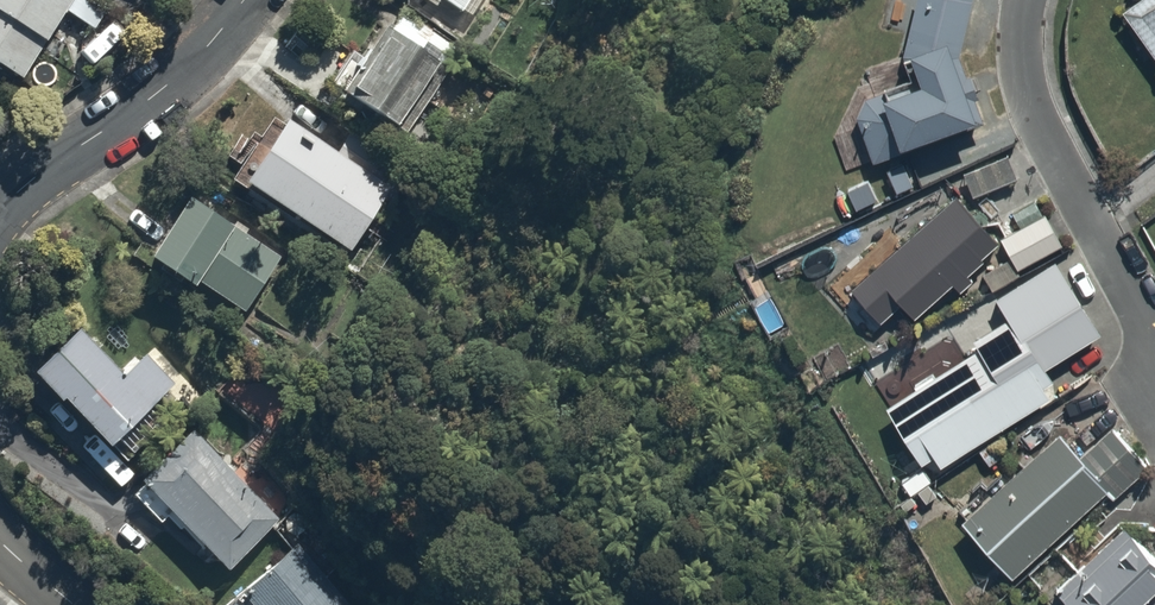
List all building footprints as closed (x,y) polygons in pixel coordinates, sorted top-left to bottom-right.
[(43,40),(64,8),(96,29),(109,8),(97,0),(0,0),(0,12),(43,40)] [(464,13),(472,0),(444,0),(464,13)] [(949,44),(961,0),(917,0),(904,54),(917,57),(922,79),(884,95),(904,143),(974,114),(949,44)] [(1124,7),(1154,51),(1154,0),(1134,0),(1124,7)] [(20,77),(43,40),(0,12),(0,64),(20,77)] [(420,37),(394,19),(346,90),(396,124),(453,40),(429,23),(420,37)] [(874,99),(853,107),(873,161),(894,153),(874,99)] [(393,184),(286,114),(242,181),(349,252),(393,184)] [(900,296),(916,314),(996,242),(952,193),(843,292),(870,323),(900,296)] [(197,280),(234,224),(189,194),(149,253),(195,284),(197,280)] [(1043,206),(998,227),(1015,264),(1060,243),(1043,206)] [(234,224),(197,280),(245,311),(284,252),(237,221),(234,224)] [(1097,281),(1075,243),(997,290),(1019,327),(1097,281)] [(32,364),(39,371),(110,444),(176,379),(141,343),(111,372),(69,328),(32,364)] [(1058,394),(1022,331),(886,408),(921,471),(1058,394)] [(1059,429),(954,520),(1007,582),(1115,489),(1119,493),(1154,462),(1154,461),(1119,418),(1079,452),(1059,429)] [(157,523),(168,512),(223,565),(277,510),(192,426),(126,493),(157,523)] [(1154,601),(1154,557),(1119,520),(1049,587),(1067,604),(1137,604),(1140,602),(1143,604),(1151,604),(1154,601)] [(300,544),(224,604),(350,604),(300,544)]
